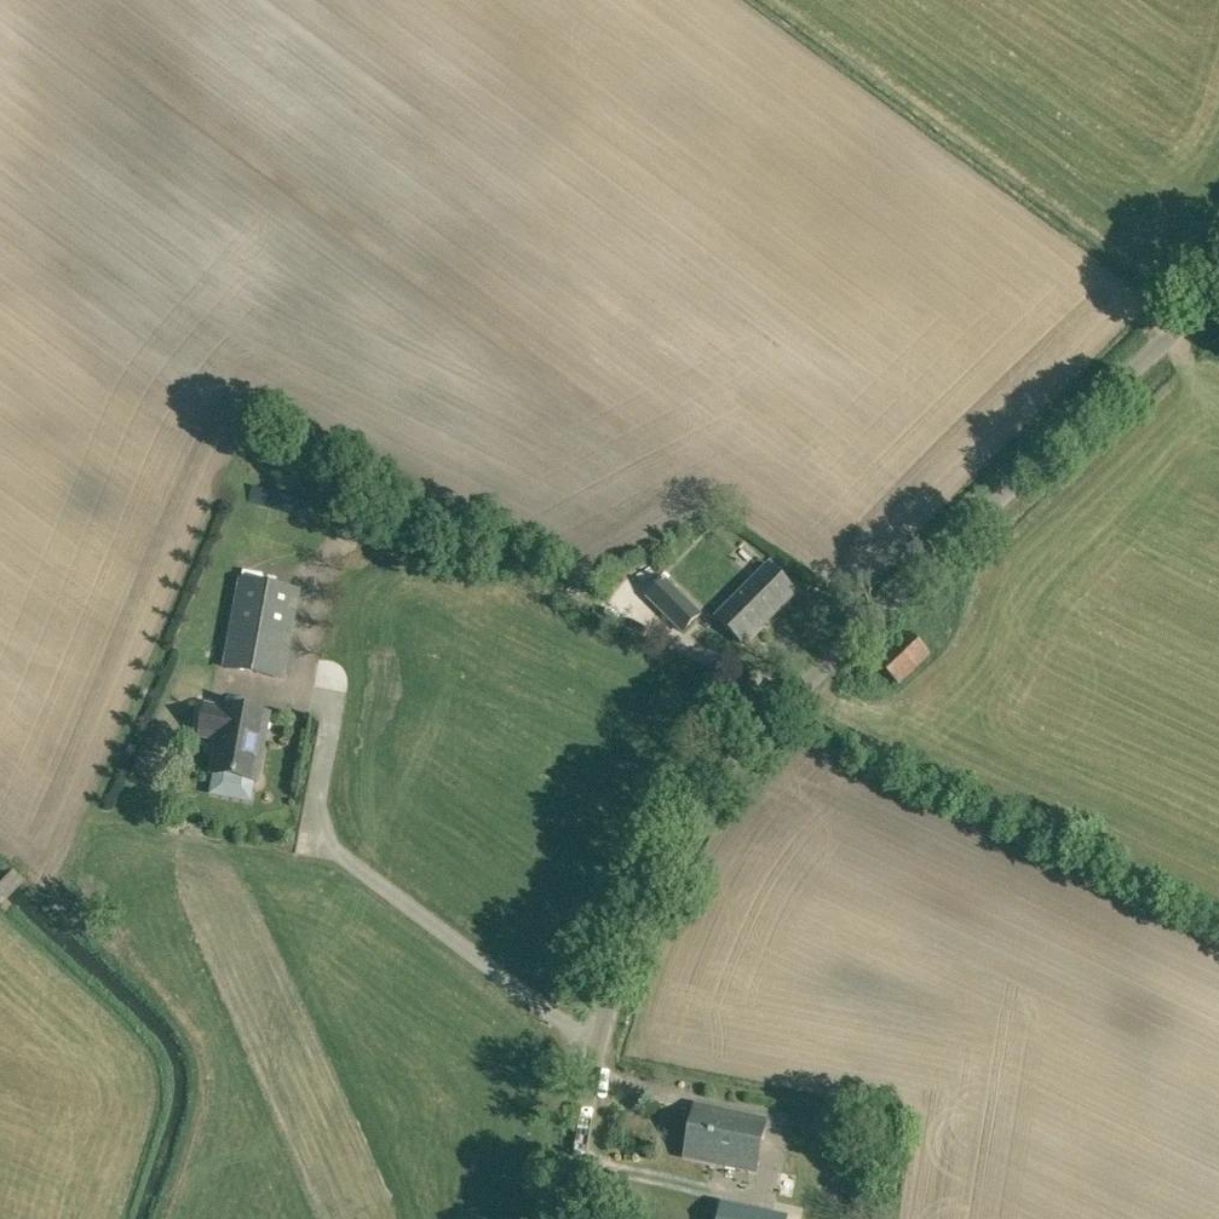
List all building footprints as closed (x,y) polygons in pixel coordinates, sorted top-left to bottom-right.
[(745,644),(796,593),(767,565),(716,616),(745,644)] [(683,634),(703,615),(668,580),(647,598),(683,634)] [(282,677),(297,592),(240,581),(225,667),(282,677)] [(900,684),(931,654),(908,632),(877,661),(900,684)] [(256,780),(268,714),(225,706),(213,772),(256,780)] [(756,1172),(766,1122),(696,1107),(686,1158),(756,1172)] [(721,1210),(719,1218),(766,1218),(721,1210)]
